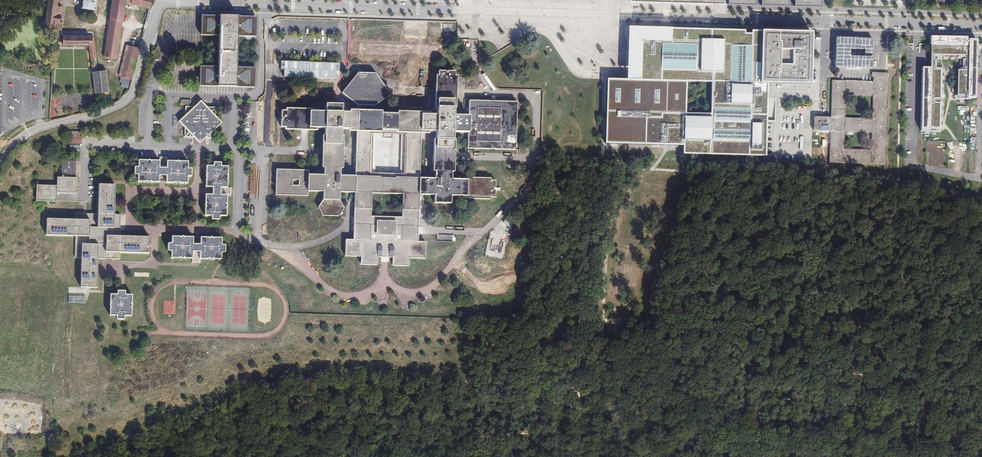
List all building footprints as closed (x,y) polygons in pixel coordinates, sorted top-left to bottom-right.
[(47,7),(44,30),(53,32),(54,32),(56,32),(56,30),(54,30),(55,21),(60,22),(61,15),(62,6),(57,6),(58,0),(48,0),(47,7)] [(81,8),(95,10),(96,0),(82,0),(81,8)] [(151,0),(112,0),(109,18),(122,20),(123,20),(126,2),(149,8),(151,0)] [(253,15),(200,13),(199,38),(215,38),(214,66),(198,66),(197,90),(249,92),(250,69),(236,68),(237,38),(252,38),(253,15)] [(122,20),(109,18),(108,26),(120,28),(122,20)] [(54,30),(56,30),(61,31),(62,22),(60,22),(55,21),(54,30)] [(423,23),(422,57),(438,58),(438,45),(427,45),(427,23),(423,23)] [(120,28),(108,26),(104,57),(116,59),(119,38),(120,28)] [(632,31),(667,32),(670,32),(670,29),(628,28),(627,80),(639,80),(639,72),(640,62),(632,62),(632,31)] [(672,145),(683,145),(682,154),(745,156),(765,156),(767,83),(763,83),(763,31),(751,31),(751,34),(748,34),(744,34),(744,30),(670,29),(670,32),(667,32),(632,31),(632,62),(640,62),(639,72),(639,80),(627,80),(607,79),(606,110),(605,144),(672,145)] [(809,85),(811,33),(807,33),(763,31),(763,83),(767,83),(809,85)] [(79,45),(89,45),(90,45),(89,42),(92,42),(92,36),(89,36),(62,36),(62,39),(57,39),(57,45),(79,45)] [(874,37),(837,36),(836,66),(873,67),(874,37)] [(966,37),(954,37),(940,37),(935,37),(930,37),(929,45),(930,45),(930,68),(922,68),(920,130),(924,130),(929,130),(929,128),(939,128),(939,102),(934,102),(935,98),(940,98),(940,70),(931,70),(931,69),(933,69),(933,60),(932,60),(932,53),(935,54),(967,54),(967,61),(965,61),(965,69),(965,70),(957,70),(957,95),(964,95),(967,95),(967,98),(971,98),(975,98),(976,52),(974,52),(974,44),(974,41),(968,40),(968,39),(966,39),(966,37)] [(122,63),(135,67),(139,49),(126,45),(122,63)] [(119,76),(132,79),(135,67),(122,63),(119,76)] [(106,71),(97,72),(93,72),(96,98),(109,96),(106,71)] [(349,110),(349,112),(342,112),(342,110),(342,104),(326,104),(325,105),(325,112),(318,112),(318,109),(286,108),(286,111),(281,111),(281,127),(286,127),(285,129),(318,131),(318,128),(325,128),(324,136),(322,136),(321,168),(324,168),(323,175),(308,175),(308,170),(276,169),(275,195),(308,196),(308,192),(323,192),(322,200),(317,207),(322,216),(339,216),(344,208),(340,200),(340,192),(354,193),(353,240),(345,240),(345,256),(361,257),(361,265),(377,265),(377,257),(385,257),(392,257),(392,265),(409,266),(409,258),(425,259),(425,242),(418,242),(419,195),(434,195),(434,203),(451,204),(451,196),(458,196),(458,198),(490,199),(490,197),(495,197),(495,190),(494,190),(494,188),(495,188),(495,181),(491,180),(491,178),(459,177),(459,179),(451,179),(451,172),(454,172),(454,159),(455,141),(455,140),(452,140),(453,132),(468,133),(468,144),(467,149),(504,150),(516,150),(517,102),(469,100),(469,116),(453,116),(453,108),(456,108),(457,94),(457,76),(455,76),(455,71),(447,72),(447,73),(446,73),(446,71),(438,71),(438,76),(436,76),(435,93),(435,107),(437,107),(436,115),(429,115),(429,113),(413,112),(397,112),(397,114),(382,114),(382,111),(374,111),(374,106),(391,95),(375,73),(358,73),(341,93),(357,105),(357,110),(349,110)] [(830,117),(814,117),(813,131),(830,132),(829,159),(829,163),(878,164),(884,165),(887,81),(887,78),(889,78),(889,73),(872,72),(871,77),(873,77),(873,81),(832,80),(830,117)] [(185,128),(184,137),(193,137),(199,144),(206,138),(215,138),(215,129),(222,123),(216,116),(216,108),(207,107),(201,101),(194,107),(185,107),(185,115),(178,122),(185,128)] [(147,161),(138,161),(138,168),(134,167),(134,175),(138,175),(137,182),(146,182),(147,183),(149,183),(150,182),(150,183),(158,183),(159,176),(166,176),(166,183),(175,183),(176,184),(177,184),(179,183),(187,184),(187,177),(191,177),(191,169),(188,169),(188,162),(179,162),(179,163),(178,161),(176,161),(175,163),(175,162),(167,161),(167,158),(159,157),(159,161),(151,161),(151,162),(150,160),(148,160),(147,162),(147,161)] [(57,186),(36,185),(36,201),(57,202),(57,193),(77,194),(77,178),(75,178),(76,161),(62,161),(61,177),(57,177),(57,186)] [(221,163),(213,163),(213,166),(206,166),(206,175),(207,175),(206,176),(206,178),(207,179),(206,179),(206,188),(213,188),(212,195),(205,195),(205,204),(206,203),(205,205),(205,206),(206,208),(205,207),(205,216),(212,216),(212,220),(219,220),(220,216),(227,217),(227,209),(226,208),(227,207),(227,205),(226,204),(227,204),(227,195),(231,196),(232,188),(227,188),(228,180),(227,180),(228,178),(228,177),(227,176),(228,175),(228,167),(221,167),(221,163)] [(76,220),(47,219),(46,235),(75,236),(75,258),(81,258),(80,287),(97,288),(98,258),(119,259),(119,252),(149,253),(149,237),(120,236),(121,215),(114,214),(115,185),(99,184),(98,214),(76,213),(76,220)] [(560,199),(551,199),(551,210),(560,210),(560,199)] [(171,243),(168,243),(167,251),(171,251),(171,258),(180,258),(180,259),(182,259),(183,258),(183,259),(192,259),(192,263),(199,263),(199,259),(208,259),(209,260),(211,260),(212,259),(212,260),(221,260),(221,253),(224,253),(225,245),(221,245),(221,238),(213,238),(213,239),(211,237),(210,237),(209,238),(200,237),(200,244),(193,244),(193,237),(184,237),(184,238),(183,236),(181,236),(180,237),(171,237),(171,243)] [(570,246),(561,245),(560,264),(569,265),(570,246)] [(595,250),(586,249),(585,266),(594,266),(595,250)] [(117,294),(110,294),(110,303),(109,304),(109,306),(110,307),(109,315),(116,316),(116,319),(124,320),(124,316),(131,316),(131,308),(130,308),(132,306),(132,305),(131,304),(132,295),(125,295),(125,291),(121,291),(117,291),(117,294)]
